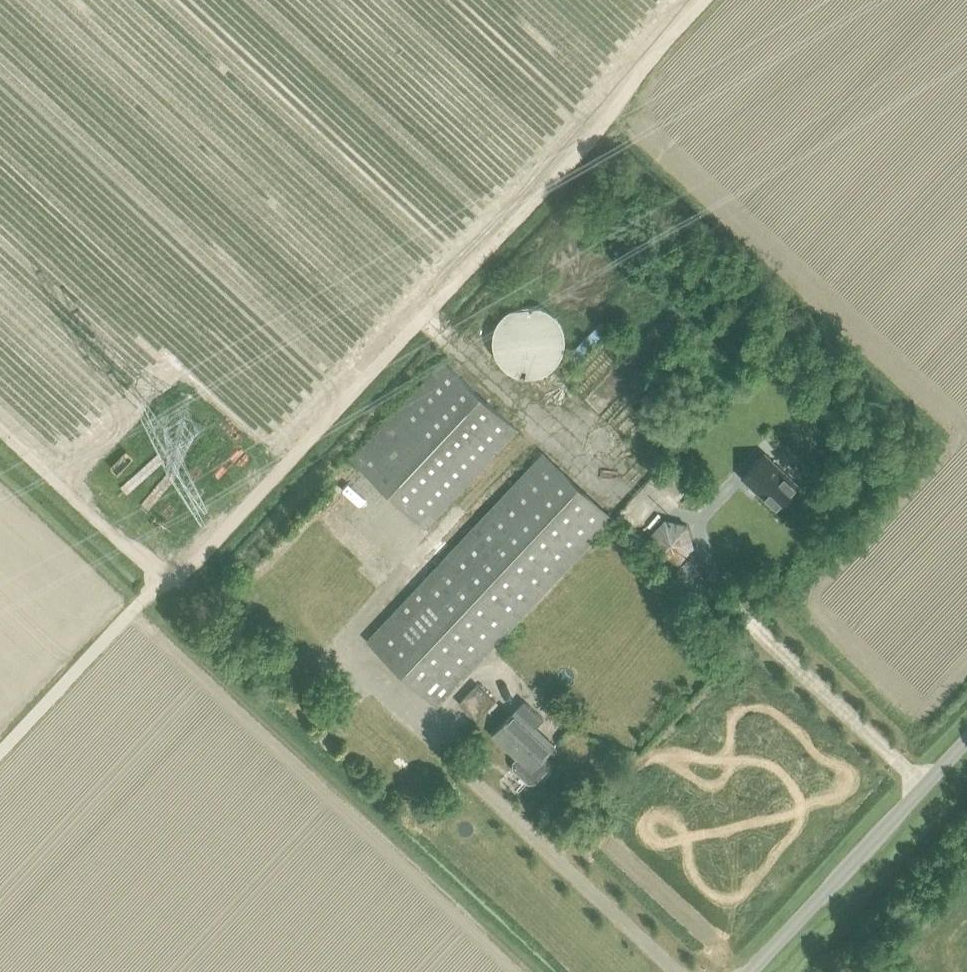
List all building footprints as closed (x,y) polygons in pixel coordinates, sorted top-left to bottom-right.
[(504,368),(507,370),(511,373),(517,376),(522,377),(527,377),(532,377),(537,376),(542,375),(547,373),(551,369),(555,366),(558,362),(560,358),(563,353),(563,349),(564,344),(564,338),(563,333),(562,328),(559,323),(556,318),(553,315),(550,313),(545,310),(540,307),(536,306),(530,305),(525,305),(519,306),(514,308),(510,310),(506,313),(502,317),(498,321),(495,327),(493,332),(492,337),(492,342),(493,348),(494,354),(497,359),(500,364),(504,368)] [(352,459),(424,528),(516,431),(443,363),(352,459)] [(367,640),(437,706),(611,521),(541,455),(367,640)] [(741,479),(776,511),(798,487),(763,455),(741,479)] [(476,685),(457,704),(476,722),(494,702),(476,685)] [(515,710),(491,736),(492,737),(492,736),(517,759),(514,763),(514,769),(528,782),(534,782),(547,768),(547,763),(542,758),(554,746),(553,745),(552,746),(534,730),(544,720),(528,705),(518,714),(515,712),(516,711),(515,710)]
